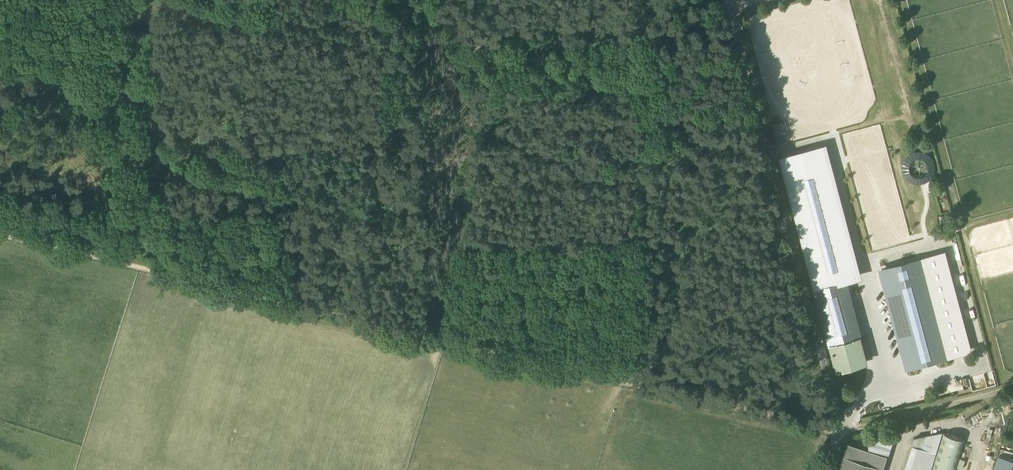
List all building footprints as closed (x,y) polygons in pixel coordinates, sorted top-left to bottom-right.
[(782,121),(772,124),(777,143),(787,140),(782,121)] [(781,159),(787,182),(830,171),(824,147),(781,159)] [(902,164),(902,169),(903,174),(906,178),(910,182),(915,184),(920,184),(926,182),(931,178),(935,173),(936,166),(934,160),(930,155),(924,151),(918,151),(912,152),(908,155),(904,159),(902,164)] [(859,276),(830,171),(787,182),(815,287),(845,280),(859,276)] [(968,350),(942,254),(883,269),(908,366),(968,350)] [(860,337),(845,280),(815,287),(831,345),(860,337)] [(831,345),(837,368),(866,361),(860,337),(831,345)] [(941,432),(914,437),(903,469),(929,469),(941,432)] [(965,438),(943,432),(931,469),(955,469),(965,438)] [(869,436),(869,449),(887,455),(894,438),(894,436),(869,436)] [(848,441),(844,454),(883,467),(887,455),(869,449),(848,441)] [(883,467),(844,454),(843,454),(838,469),(882,469),(883,467)] [(998,454),(993,469),(1011,469),(1012,463),(1012,459),(998,454)]
